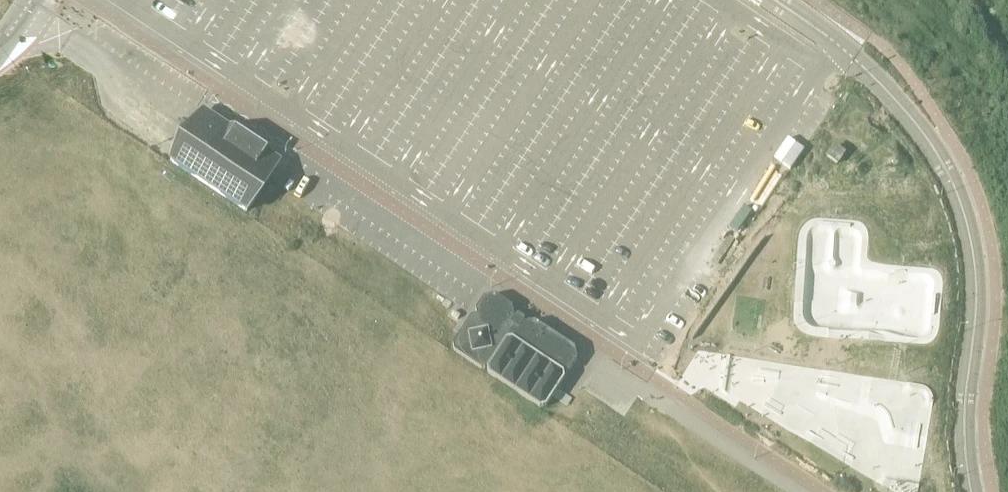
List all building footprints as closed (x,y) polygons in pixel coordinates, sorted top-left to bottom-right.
[(171,149),(170,152),(169,152),(174,156),(171,161),(247,211),(280,161),(204,111),(193,128),(188,125),(186,127),(191,131),(176,153),(171,149)] [(844,153),(834,146),(827,156),(837,163),(844,153)] [(471,317),(459,335),(453,345),(454,351),(482,369),(487,368),(489,374),(540,408),(546,406),(564,379),(563,373),(569,372),(577,360),(575,348),(535,322),(523,324),(514,318),(512,307),(495,295),(484,298),(476,310),(477,316),(471,317)]
